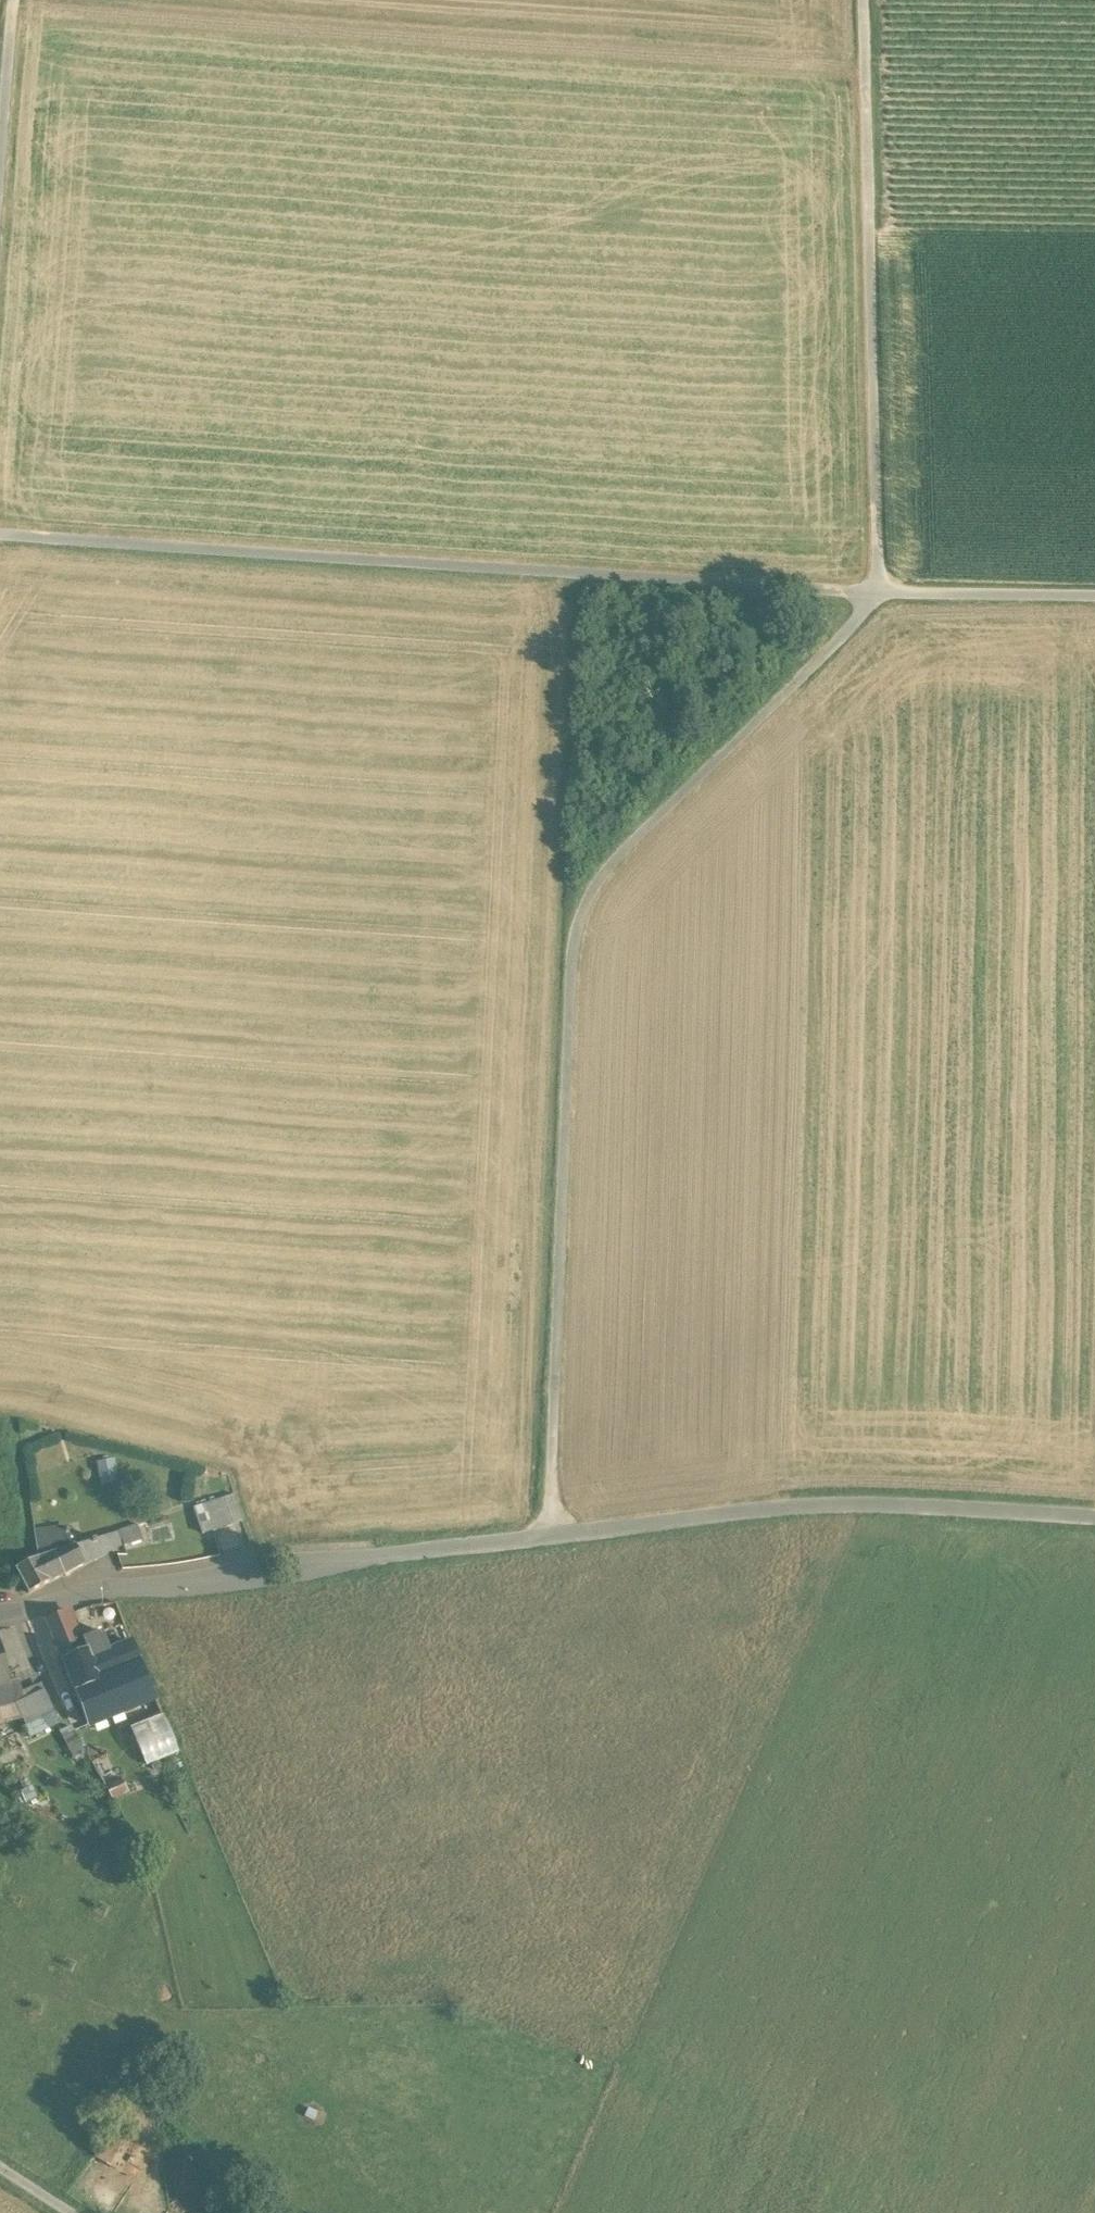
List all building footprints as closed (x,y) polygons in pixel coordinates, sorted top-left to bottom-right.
[(114,1458),(98,1461),(102,1484),(119,1480),(114,1458)] [(234,1494),(222,1498),(230,1525),(242,1521),(234,1494)] [(222,1498),(204,1504),(212,1530),(212,1531),(230,1525),(222,1498)] [(204,1504),(193,1508),(202,1533),(212,1530),(204,1504)] [(137,1525),(108,1534),(111,1545),(122,1542),(121,1538),(139,1532),(137,1525)] [(108,1534),(82,1543),(88,1562),(113,1549),(111,1545),(108,1534)] [(82,1543),(38,1558),(16,1569),(28,1593),(88,1562),(82,1543)] [(116,1602),(70,1609),(65,1610),(70,1622),(110,1617),(121,1646),(109,1651),(91,1659),(100,1681),(74,1692),(86,1725),(154,1697),(116,1602)] [(70,1622),(65,1610),(47,1618),(62,1660),(87,1649),(91,1659),(109,1651),(101,1631),(82,1638),(83,1641),(78,1643),(70,1622)] [(10,1684),(9,1679),(0,1648),(0,1687),(10,1684)] [(62,1660),(74,1692),(100,1681),(91,1659),(87,1649),(62,1660)] [(18,1676),(9,1679),(10,1684),(15,1700),(22,1726),(35,1722),(24,1695),(18,1676)] [(0,1687),(0,1704),(15,1700),(10,1684),(0,1687)] [(43,1688),(24,1695),(35,1722),(55,1714),(43,1688)] [(159,1707),(127,1721),(147,1764),(177,1751),(159,1707)] [(72,1729),(60,1736),(75,1759),(86,1752),(72,1729)] [(105,1755),(91,1762),(106,1789),(120,1782),(105,1755)] [(112,2163),(121,2147),(104,2138),(95,2154),(112,2163)]
